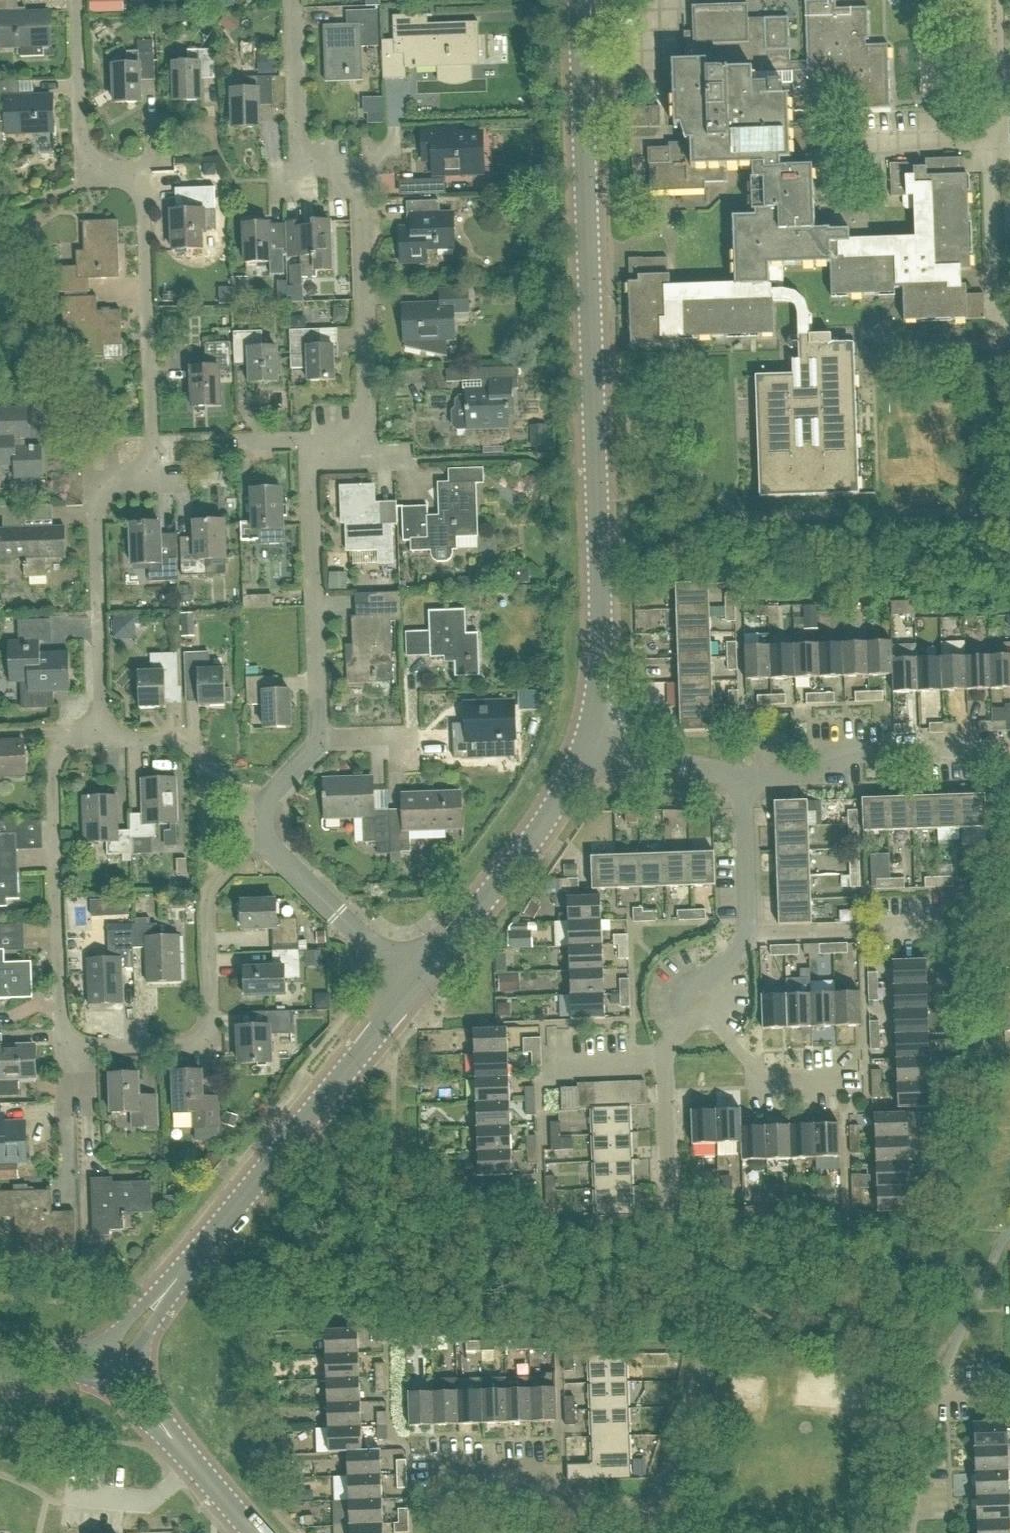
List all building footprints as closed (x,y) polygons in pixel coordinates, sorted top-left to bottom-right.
[(109,12),(108,0),(91,0),(92,13),(109,12)] [(668,258),(643,259),(643,258),(629,258),(630,283),(629,283),(631,346),(665,345),(665,337),(680,337),(680,338),(775,335),(773,301),(784,301),(790,302),(795,307),(798,314),(799,335),(790,336),(789,340),(789,344),(791,348),(799,348),(799,360),(792,360),(793,375),(755,376),(760,497),(859,494),(855,369),(854,356),(851,356),(850,342),(831,343),(831,334),(809,335),(809,327),(808,313),(805,301),(795,293),(783,290),(782,265),(830,264),(831,297),(895,294),(894,288),(898,288),(902,288),(903,310),(904,322),(968,320),(985,319),(984,294),(967,295),(967,286),(961,286),(960,271),(971,271),(968,175),(964,175),(964,158),(925,160),(925,167),(914,168),(913,163),(890,164),(890,176),(891,197),(915,196),(917,239),(871,241),(866,237),(868,236),(867,212),(835,213),(835,223),(814,224),(812,168),(784,169),(783,161),(791,161),(788,97),(793,96),(794,112),(795,112),(825,111),(825,97),(855,96),(856,96),(856,103),(855,103),(855,110),(891,109),(889,44),(870,44),(869,7),(837,8),(836,1),(836,0),(814,0),(805,0),(807,62),(791,62),(789,17),(764,18),(764,26),(756,26),(749,26),(748,5),(692,7),(693,32),(684,32),(685,62),(672,63),(674,127),(691,127),(691,144),(670,145),(671,148),(648,149),(649,165),(651,165),(652,192),(705,190),(705,191),(706,191),(706,182),(724,181),(724,183),(725,182),(725,168),(754,167),(754,173),(754,179),(751,179),(752,211),(756,211),(756,217),(733,218),(735,286),(679,288),(664,289),(663,282),(670,282),(670,275),(669,275),(668,258)] [(50,12),(0,14),(0,40),(0,48),(22,47),(22,57),(45,56),(44,47),(51,46),(50,12)] [(326,82),(362,80),(361,47),(378,47),(377,12),(353,12),(354,26),(324,27),(326,82)] [(230,13),(221,24),(234,35),(243,24),(230,13)] [(427,25),(427,15),(393,17),(393,26),(394,41),(381,41),(383,79),(406,79),(405,69),(416,69),(416,67),(438,66),(438,81),(444,84),(449,85),(457,86),(463,84),(468,83),(473,80),(473,67),(480,66),(479,23),(427,25)] [(116,104),(142,103),(141,76),(155,75),(154,42),(139,42),(139,53),(128,53),(129,66),(114,67),(116,104)] [(176,102),(202,101),(202,80),(216,80),(215,51),(189,52),(189,65),(175,65),(176,102)] [(234,128),(260,127),(259,101),(274,100),(273,77),(247,78),(248,91),(233,91),(234,128)] [(18,98),(17,82),(0,83),(0,134),(54,132),(53,97),(18,98)] [(661,128),(660,107),(619,108),(619,122),(619,128),(650,127),(650,128),(661,128)] [(369,114),(369,125),(385,125),(385,114),(369,114)] [(458,136),(457,129),(422,131),(423,145),(433,145),(434,175),(484,173),(482,135),(458,136)] [(218,161),(206,162),(206,175),(218,174),(218,161)] [(419,196),(446,195),(446,180),(419,181),(419,196)] [(174,250),(203,249),(202,232),(206,232),(205,217),(216,217),(215,188),(190,189),(191,211),(172,212),(174,250)] [(440,214),(440,202),(407,203),(407,204),(411,204),(411,228),(400,228),(401,264),(426,263),(425,245),(434,245),(435,250),(454,249),(453,213),(440,214)] [(90,279),(120,278),(118,221),(85,222),(86,251),(76,251),(77,267),(53,268),(54,294),(91,292),(90,279)] [(332,271),(331,222),(315,223),(315,228),(301,229),(301,223),(289,224),(290,257),(291,287),(303,286),(302,278),(317,277),(316,271),(332,271)] [(272,250),(271,224),(245,225),(246,263),(272,262),(272,274),(285,274),(284,250),(272,250)] [(447,358),(448,357),(444,356),(443,341),(455,341),(454,314),(469,314),(468,289),(440,290),(441,304),(403,305),(404,347),(404,348),(447,358)] [(99,311),(98,297),(63,298),(64,329),(77,329),(78,348),(88,347),(88,357),(123,356),(121,311),(99,311)] [(316,348),(316,331),(291,331),(293,370),(308,369),(309,382),(336,381),(335,347),(316,348)] [(264,349),(263,332),(234,333),(235,360),(250,360),(251,384),(279,383),(278,348),(264,349)] [(193,408),(222,407),(221,376),(232,375),(231,343),(207,344),(207,367),(192,368),(193,408)] [(518,389),(517,367),(488,368),(466,369),(445,370),(446,383),(466,382),(480,381),(481,389),(464,390),(464,397),(459,397),(455,401),(455,408),(451,412),(452,426),(456,430),(509,428),(508,389),(518,389)] [(28,407),(0,408),(1,435),(0,435),(0,467),(15,467),(16,480),(43,479),(42,446),(29,447),(28,407)] [(547,425),(535,426),(535,447),(548,446),(547,425)] [(426,506),(402,507),(403,542),(411,541),(412,551),(431,551),(431,556),(433,560),(437,562),(447,562),(452,559),(453,555),(453,550),(456,550),(456,538),(477,537),(475,484),(484,484),(484,469),(448,470),(448,484),(437,484),(439,517),(427,517),(426,506)] [(375,513),(374,486),(340,488),(342,518),(346,518),(347,552),(378,550),(379,565),(393,564),(391,526),(379,527),(379,513),(375,513)] [(283,507),(282,491),(252,492),(254,523),(241,524),(242,542),(258,541),(258,545),(284,544),(283,517),(287,517),(287,507),(283,507)] [(26,528),(25,507),(0,508),(0,516),(4,516),(5,529),(0,529),(0,561),(25,560),(26,578),(47,577),(46,559),(66,558),(65,526),(26,528)] [(178,555),(161,555),(160,525),(158,525),(158,519),(141,520),(141,525),(131,525),(132,566),(149,565),(149,583),(178,582),(178,555)] [(182,576),(206,576),(205,561),(225,560),(224,522),(194,523),(195,547),(181,547),(182,576)] [(710,609),(710,608),(709,584),(676,585),(677,610),(710,609)] [(356,595),(356,596),(372,595),(373,617),(357,618),(352,618),(354,661),(347,661),(348,684),(377,682),(377,675),(392,674),(390,621),(402,621),(400,593),(388,593),(356,595)] [(726,608),(735,608),(735,594),(725,594),(726,608)] [(272,596),(244,597),(244,609),(273,608),(272,596)] [(678,634),(711,633),(711,619),(726,618),(726,622),(736,621),(735,608),(726,608),(710,608),(710,609),(677,610),(678,634)] [(466,634),(465,611),(428,612),(429,632),(406,633),(407,657),(431,656),(431,658),(455,658),(456,677),(479,677),(478,633),(466,634)] [(41,655),(41,642),(52,642),(52,621),(18,622),(19,644),(9,645),(10,682),(21,682),(22,708),(55,707),(55,693),(71,692),(69,654),(41,655)] [(679,659),(712,657),(711,633),(678,634),(679,659)] [(745,647),(747,681),(772,680),(770,647),(770,635),(760,635),(760,647),(745,647)] [(893,661),(893,642),(868,643),(869,676),(893,675),(893,676),(893,661)] [(727,657),(737,657),(737,643),(727,643),(727,657)] [(845,677),(869,676),(868,643),(843,644),(845,677)] [(820,678),(845,677),(843,644),(819,645),(820,678)] [(992,690),(1009,689),(1009,644),(1004,644),(1005,657),(991,657),(992,690)] [(796,679),(820,678),(819,645),(795,646),(796,679)] [(772,680),(796,679),(795,646),(770,647),(772,680)] [(209,654),(197,654),(184,655),(186,690),(199,689),(199,708),(226,707),(226,704),(232,703),(232,689),(225,689),(224,670),(210,670),(209,654)] [(140,710),(166,709),(166,691),(178,690),(177,655),(152,656),(153,672),(138,673),(140,710)] [(680,683),(713,682),(712,657),(679,659),(680,683)] [(737,657),(727,657),(728,671),(737,670),(737,657)] [(967,691),(992,690),(991,657),(966,658),(967,691)] [(943,692),(967,691),(966,658),(942,659),(943,692)] [(919,693),(943,692),(942,659),(917,660),(919,693)] [(893,694),(919,693),(917,660),(893,661),(893,676),(893,675),(893,694)] [(274,692),(274,678),(247,679),(248,706),(265,706),(265,730),(291,729),(290,692),(274,692)] [(681,707),(714,706),(713,682),(680,683),(681,707)] [(539,707),(538,691),(520,692),(520,708),(539,707)] [(729,705),(739,705),(739,691),(729,691),(729,705)] [(856,703),(870,702),(870,692),(856,693),(856,703)] [(870,692),(870,702),(884,702),(883,692),(870,692)] [(821,694),(821,704),(835,703),(835,693),(821,694)] [(807,704),(821,704),(821,694),(807,694),(807,704)] [(772,696),(773,705),(786,705),(786,695),(772,696)] [(759,706),(773,705),(772,696),(758,696),(759,706)] [(455,759),(473,759),(484,758),(483,741),(515,739),(514,704),(466,706),(467,731),(453,732),(455,759)] [(725,716),(739,715),(739,705),(729,705),(725,705),(725,716)] [(714,706),(681,707),(681,732),(714,731),(714,706)] [(979,732),(993,732),(993,722),(979,723),(979,732)] [(1007,722),(993,722),(993,732),(1007,731),(1007,722)] [(944,724),(944,734),(958,733),(958,723),(944,724)] [(930,734),(944,734),(944,724),(930,724),(930,734)] [(895,735),(909,735),(909,725),(895,726),(895,735)] [(25,776),(24,743),(0,744),(0,777),(25,776)] [(131,831),(131,839),(156,838),(156,825),(178,824),(176,779),(143,780),(144,815),(131,815),(131,831)] [(377,842),(378,854),(391,853),(390,842),(389,812),(374,812),(373,779),(325,781),(326,819),(362,817),(364,843),(377,842)] [(390,842),(391,853),(411,852),(410,831),(462,829),(461,793),(404,796),(404,811),(389,812),(390,842)] [(960,796),(961,829),(987,828),(986,807),(985,795),(960,796)] [(937,830),(961,829),(960,796),(936,797),(937,830)] [(131,839),(131,831),(118,831),(117,797),(83,798),(85,844),(107,843),(107,856),(132,855),(131,839)] [(913,831),(937,830),(936,797),(912,798),(913,831)] [(889,832),(913,831),(912,798),(888,799),(889,832)] [(864,833),(889,832),(888,799),(863,800),(864,833)] [(776,828),(808,827),(808,802),(775,803),(776,828)] [(848,825),(858,825),(857,811),(847,811),(848,825)] [(8,834),(8,822),(0,823),(0,908),(8,908),(8,901),(20,900),(19,874),(16,874),(15,851),(18,851),(17,834),(8,834)] [(858,825),(848,825),(848,840),(858,839),(858,825)] [(777,852),(809,851),(808,827),(776,828),(777,852)] [(778,876),(810,875),(809,851),(777,852),(778,876)] [(689,854),(690,887),(716,886),(714,853),(689,854)] [(666,888),(690,887),(689,854),(665,855),(666,888)] [(642,889),(666,888),(665,855),(641,856),(642,889)] [(593,891),(618,890),(617,856),(591,857),(593,891)] [(618,890),(642,889),(641,856),(617,856),(618,890)] [(849,874),(859,874),(859,860),(849,860),(849,874)] [(890,889),(890,879),(889,879),(889,873),(876,873),(876,880),(876,890),(890,889)] [(859,874),(849,874),(849,876),(841,877),(841,888),(860,888),(859,874)] [(779,901),(811,899),(810,875),(778,876),(779,901)] [(975,886),(989,886),(989,876),(975,877),(975,886)] [(926,888),(940,888),(939,878),(925,878),(926,888)] [(939,878),(940,888),(953,887),(953,878),(939,878)] [(569,880),(570,893),(579,893),(579,879),(569,880)] [(890,879),(890,889),(905,889),(904,879),(890,879)] [(560,893),(570,893),(569,880),(560,880),(560,893)] [(560,922),(569,922),(602,921),(601,896),(568,897),(569,914),(559,914),(560,922)] [(107,900),(108,917),(132,916),(131,899),(107,900)] [(811,899),(779,901),(779,926),(812,925),(811,899)] [(273,929),(273,945),(274,952),(299,952),(298,919),(277,920),(276,902),(242,903),(243,931),(273,929)] [(643,922),(643,912),(643,908),(633,908),(634,922),(643,922)] [(851,923),(861,923),(860,909),(851,909),(851,923)] [(691,911),(692,920),(705,920),(705,910),(691,911)] [(678,921),(692,920),(691,911),(678,911),(678,921)] [(643,912),(643,922),(657,921),(657,912),(643,912)] [(570,947),(603,946),(602,921),(569,922),(570,947)] [(511,933),(531,932),(531,924),(515,923),(511,928),(511,933)] [(157,925),(133,926),(133,932),(134,950),(146,950),(148,984),(181,982),(179,936),(157,937),(157,925)] [(2,964),(0,927),(0,1000),(33,999),(32,963),(2,964)] [(135,970),(134,950),(133,932),(108,933),(109,959),(88,960),(90,1006),(124,1005),(122,970),(135,970)] [(508,933),(509,949),(534,948),(533,932),(531,932),(511,933),(508,933)] [(618,945),(628,945),(628,935),(614,936),(615,946),(618,945)] [(820,954),(834,954),(833,944),(820,945),(820,954)] [(833,944),(834,954),(848,953),(848,944),(833,944)] [(628,945),(618,945),(619,959),(628,959),(628,945)] [(784,946),(785,955),(799,955),(799,945),(784,946)] [(571,971),(604,970),(603,946),(570,947),(571,971)] [(771,956),(785,955),(784,946),(771,946),(771,956)] [(306,967),(324,967),(323,950),(305,951),(306,967)] [(299,952),(274,952),(273,952),(274,969),(245,970),(246,997),(286,996),(285,979),(300,979),(299,952)] [(894,986),(927,985),(926,960),(916,960),(893,961),(894,986)] [(572,995),(604,994),(604,970),(571,971),(572,995)] [(869,987),(878,987),(878,973),(868,973),(869,987)] [(620,994),(630,993),(629,979),(620,980),(620,994)] [(812,1028),(811,995),(810,979),(786,979),(786,996),(787,996),(788,1029),(812,1028)] [(895,1011),(927,1010),(927,985),(894,986),(895,1011)] [(878,987),(869,987),(869,1002),(879,1001),(878,987)] [(630,993),(620,994),(621,1007),(630,1007),(630,993)] [(835,994),(837,1027),(856,1026),(862,1026),(860,993),(835,994)] [(604,994),(572,995),(573,1020),(605,1019),(604,994)] [(812,1028),(837,1027),(835,994),(811,995),(812,1028)] [(763,1030),(788,1029),(787,996),(786,996),(761,997),(763,1030)] [(896,1035),(928,1034),(945,1033),(944,1010),(928,1011),(927,1010),(895,1011),(896,1035)] [(241,1064),(272,1063),(271,1036),(292,1035),(291,1013),(265,1014),(266,1027),(239,1028),(241,1064)] [(870,1036),(880,1036),(879,1022),(870,1022),(870,1036)] [(475,1055),(508,1054),(507,1029),(474,1030),(475,1055)] [(897,1059),(929,1058),(928,1034),(896,1035),(897,1059)] [(20,1096),(20,1079),(36,1078),(35,1047),(3,1048),(3,1035),(0,1035),(0,1097),(20,1096)] [(880,1036),(870,1036),(871,1050),(880,1050),(880,1036)] [(532,1053),(542,1052),(541,1038),(523,1039),(524,1053),(532,1053)] [(532,1053),(533,1067),(542,1066),(542,1052),(532,1053)] [(476,1079),(509,1078),(508,1054),(475,1055),(476,1079)] [(898,1084),(930,1082),(929,1058),(897,1059),(898,1084)] [(872,1085),(881,1084),(881,1070),(871,1071),(872,1085)] [(203,1099),(202,1072),(174,1073),(175,1114),(194,1114),(195,1129),(219,1129),(218,1099),(203,1099)] [(140,1103),(138,1074),(110,1076),(111,1115),(132,1114),(133,1128),(158,1127),(157,1097),(144,1098),(144,1103),(140,1103)] [(477,1103),(510,1102),(509,1078),(476,1079),(477,1103)] [(623,1107),(635,1106),(634,1082),(623,1083),(623,1107)] [(634,1082),(635,1106),(646,1106),(645,1082),(634,1082)] [(930,1082),(898,1084),(898,1109),(931,1108),(930,1082)] [(601,1107),(612,1107),(611,1083),(600,1084),(601,1107)] [(612,1107),(623,1107),(623,1083),(611,1083),(612,1107)] [(578,1108),(590,1108),(589,1084),(577,1084),(577,1088),(578,1108)] [(590,1108),(601,1107),(600,1084),(589,1084),(590,1108)] [(881,1084),(872,1085),(872,1099),(882,1099),(881,1084)] [(526,1102),(536,1101),(535,1088),(525,1088),(526,1102)] [(578,1112),(578,1108),(577,1088),(561,1089),(562,1112),(578,1112)] [(536,1101),(526,1102),(526,1116),(536,1115),(536,1101)] [(478,1128),(511,1127),(510,1102),(477,1103),(478,1128)] [(593,1136),(631,1135),(630,1107),(592,1108),(593,1136)] [(741,1129),(742,1129),(741,1110),(716,1111),(718,1144),(741,1144),(742,1144),(741,1129)] [(693,1145),(718,1144),(716,1111),(691,1112),(693,1145)] [(876,1139),(909,1138),(918,1138),(917,1113),(875,1114),(876,1139)] [(0,1117),(0,1180),(19,1179),(19,1161),(27,1161),(26,1142),(5,1143),(4,1117),(0,1117)] [(552,1138),(561,1137),(561,1123),(551,1123),(552,1138)] [(814,1126),(815,1159),(816,1169),(836,1168),(836,1158),(840,1158),(839,1125),(814,1126)] [(791,1160),(815,1159),(814,1126),(790,1127),(791,1160)] [(850,1140),(860,1140),(859,1126),(850,1126),(850,1140)] [(479,1152),(512,1151),(511,1127),(478,1128),(479,1152)] [(767,1161),(791,1160),(790,1127),(766,1128),(767,1161)] [(742,1162),(767,1161),(766,1128),(742,1129),(741,1129),(742,1144),(741,1144),(742,1162)] [(594,1163),(632,1161),(631,1135),(593,1136),(594,1163)] [(528,1150),(537,1150),(537,1136),(527,1136),(528,1150)] [(561,1137),(552,1138),(552,1152),(562,1151),(561,1137)] [(877,1164),(910,1162),(909,1138),(876,1139),(877,1164)] [(860,1140),(850,1140),(851,1155),(860,1154),(860,1140)] [(196,1157),(206,1162),(212,1150),(201,1145),(196,1157)] [(537,1150),(528,1150),(528,1165),(538,1164),(537,1150)] [(512,1151),(479,1152),(480,1177),(513,1176),(512,1151)] [(595,1189),(633,1188),(632,1161),(594,1163),(595,1189)] [(878,1188),(910,1187),(910,1162),(877,1164),(878,1188)] [(717,1172),(698,1173),(699,1192),(706,1192),(718,1192),(717,1172)] [(852,1189),(861,1189),(861,1175),(852,1175),(852,1189)] [(546,1191),(556,1191),(555,1177),(546,1178),(546,1191)] [(113,1184),(113,1180),(92,1180),(94,1238),(110,1237),(110,1232),(124,1231),(123,1214),(141,1213),(149,1213),(153,1213),(152,1183),(113,1184)] [(910,1187),(878,1188),(879,1213),(911,1212),(911,1211),(910,1187)] [(633,1188),(595,1189),(596,1217),(634,1216),(633,1188)] [(861,1189),(852,1189),(853,1203),(862,1203),(861,1189)] [(556,1191),(546,1191),(547,1205),(556,1205),(556,1191)] [(719,1192),(720,1201),(734,1201),(734,1191),(719,1192)] [(53,1192),(0,1194),(0,1216),(15,1215),(16,1251),(12,1252),(12,1266),(63,1264),(62,1248),(77,1247),(76,1213),(54,1214),(53,1192)] [(706,1201),(720,1201),(719,1192),(718,1192),(706,1192),(706,1201)] [(754,1208),(769,1207),(768,1193),(754,1193),(754,1208)] [(817,1206),(818,1215),(831,1215),(830,1205),(817,1206)] [(803,1216),(818,1215),(817,1206),(803,1206),(803,1216)] [(754,1218),(769,1217),(769,1207),(754,1208),(754,1218)] [(769,1207),(769,1217),(782,1217),(782,1207),(769,1207)] [(149,1230),(149,1213),(141,1213),(123,1214),(124,1231),(149,1230)] [(83,1276),(104,1275),(103,1251),(82,1252),(83,1276)] [(432,1328),(432,1337),(446,1337),(445,1327),(432,1328)] [(418,1338),(432,1337),(432,1328),(418,1328),(418,1338)] [(375,1343),(384,1343),(385,1343),(384,1329),(375,1329),(375,1343)] [(326,1356),(359,1355),(358,1330),(325,1331),(326,1356)] [(516,1350),(530,1350),(530,1340),(516,1341),(516,1350)] [(530,1340),(530,1350),(530,1357),(543,1357),(543,1349),(544,1349),(544,1340),(530,1340)] [(481,1342),(481,1351),(495,1351),(495,1341),(481,1342)] [(468,1352),(481,1351),(481,1342),(467,1342),(468,1352)] [(327,1380),(360,1379),(359,1355),(326,1356),(327,1380)] [(590,1384),(628,1382),(627,1355),(589,1356),(590,1384)] [(565,1371),(574,1371),(573,1357),(564,1357),(565,1371)] [(376,1378),(386,1378),(385,1364),(376,1364),(376,1378)] [(545,1374),(545,1377),(531,1378),(531,1390),(532,1423),(557,1422),(556,1373),(545,1374)] [(386,1378),(376,1378),(377,1392),(386,1392),(386,1378)] [(532,1423),(531,1390),(531,1378),(507,1379),(507,1391),(508,1424),(532,1423)] [(328,1405),(361,1403),(360,1379),(327,1380),(328,1405)] [(434,1393),(435,1426),(459,1425),(458,1392),(458,1379),(433,1380),(434,1393)] [(508,1424),(507,1391),(507,1379),(482,1380),(483,1392),(484,1425),(508,1424)] [(591,1410),(629,1409),(628,1382),(590,1384),(591,1410)] [(459,1425),(484,1425),(483,1392),(458,1392),(459,1425)] [(410,1427),(435,1426),(434,1393),(409,1394),(410,1427)] [(566,1412),(575,1411),(575,1397),(565,1398),(566,1412)] [(329,1429),(362,1428),(361,1403),(328,1405),(329,1429)] [(592,1437),(630,1435),(629,1409),(591,1410),(592,1437)] [(566,1412),(566,1426),(576,1425),(575,1411),(566,1412)] [(378,1427),(388,1427),(387,1412),(378,1413),(378,1427)] [(309,1421),(310,1445),(321,1445),(320,1420),(309,1421)] [(1007,1422),(974,1423),(975,1448),(1008,1447),(1007,1422)] [(388,1427),(378,1427),(379,1441),(388,1440),(388,1427)] [(363,1452),(363,1451),(362,1428),(329,1429),(330,1454),(347,1453),(348,1453),(363,1452)] [(630,1435),(592,1437),(593,1464),(568,1465),(568,1482),(631,1480),(630,1435)] [(1009,1471),(1009,1447),(1008,1447),(975,1448),(976,1472),(1009,1471)] [(348,1477),(382,1476),(381,1451),(363,1451),(363,1452),(348,1453),(347,1453),(348,1477)] [(397,1475),(407,1475),(407,1461),(397,1461),(397,1475)] [(326,1468),(326,1493),(338,1493),(339,1468),(326,1468)] [(318,1469),(294,1470),(295,1487),(320,1485),(318,1469)] [(977,1497),(1009,1496),(1009,1484),(1009,1471),(976,1472),(977,1497)] [(407,1475),(397,1475),(398,1489),(408,1489),(407,1475)] [(349,1501),(383,1500),(382,1476),(348,1477),(349,1501)] [(1009,1520),(1009,1496),(977,1497),(978,1521),(1009,1520)] [(350,1525),(383,1524),(383,1500),(349,1501),(350,1525)] [(399,1523),(409,1523),(408,1509),(399,1509),(399,1523)] [(978,1521),(978,1532),(1009,1532),(1009,1520),(978,1521)] [(327,1522),(328,1532),(343,1532),(342,1521),(327,1522)] [(399,1523),(395,1524),(395,1532),(404,1532),(409,1532),(409,1523),(399,1523)] [(350,1525),(350,1532),(384,1532),(383,1524),(350,1525)]
